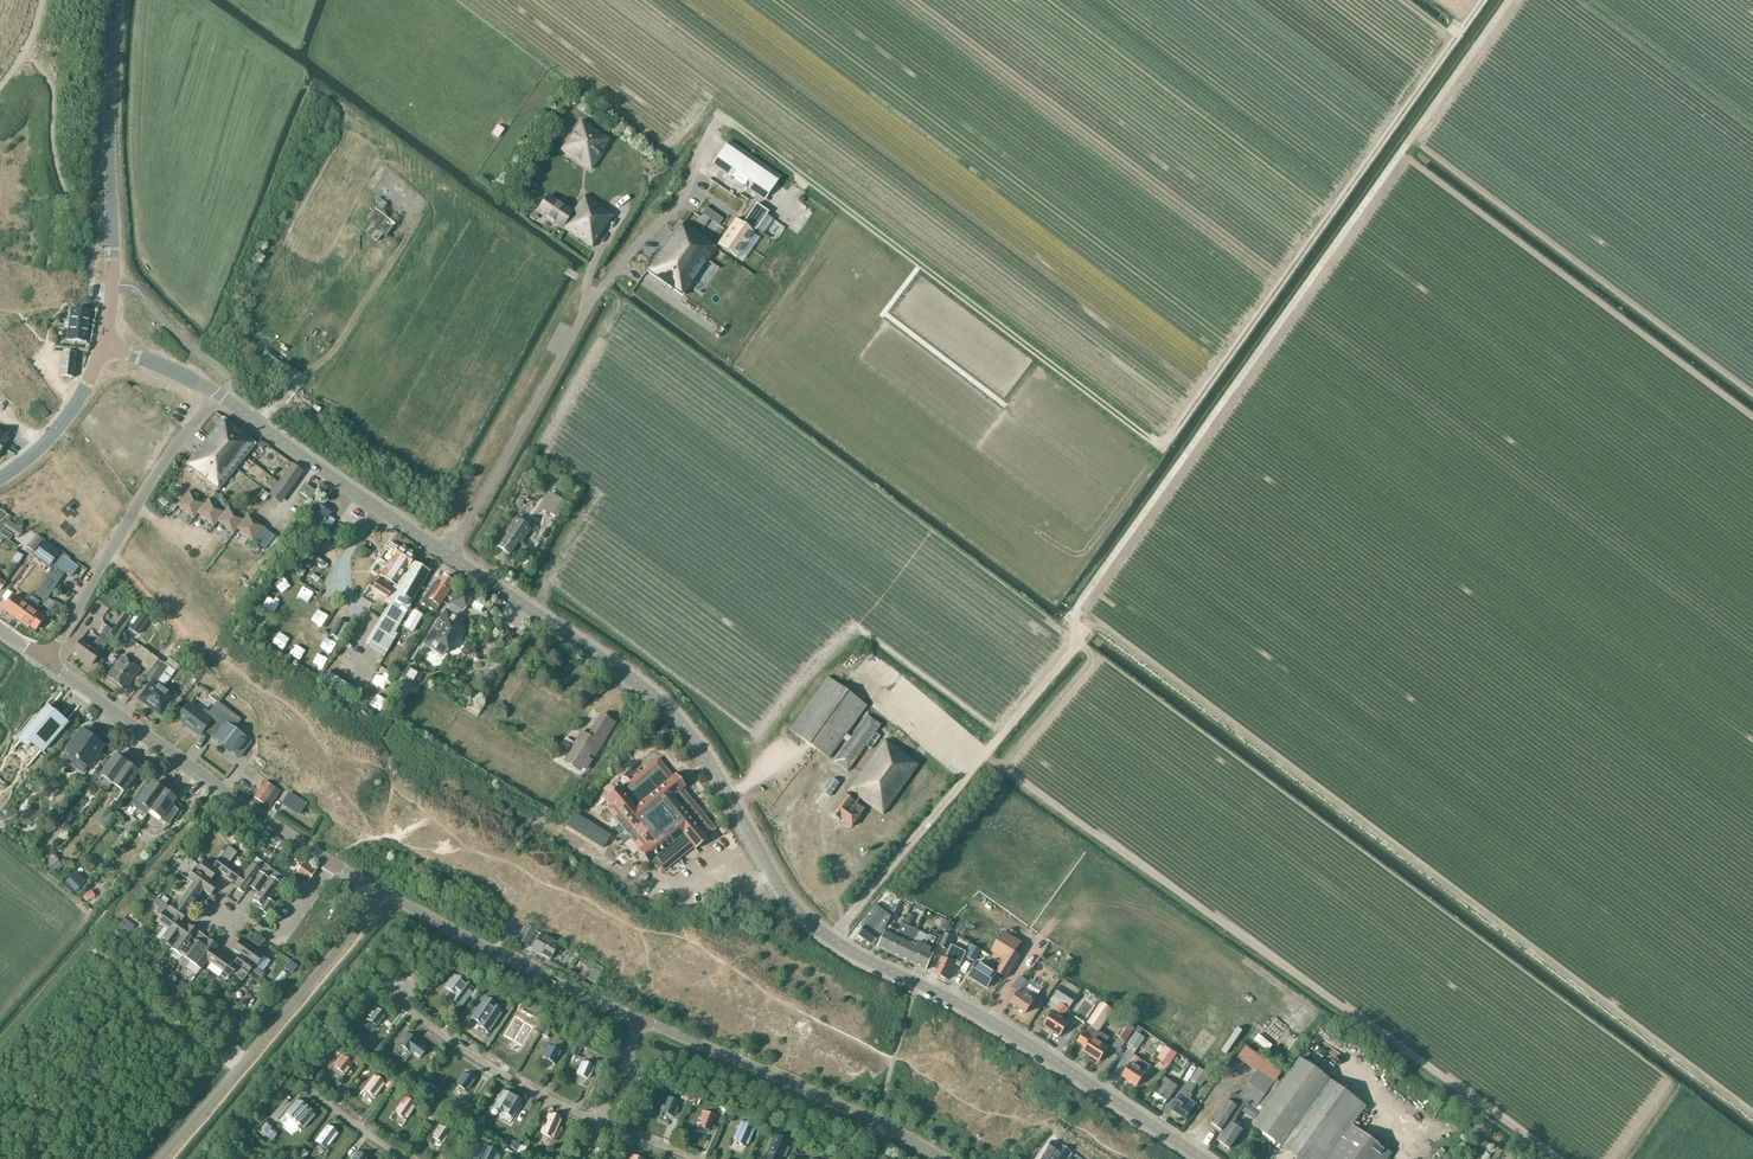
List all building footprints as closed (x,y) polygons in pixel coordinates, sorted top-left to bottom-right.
[(607,149),(606,148),(611,139),(582,118),(562,150),(593,170),(607,149)] [(730,140),(713,164),(765,200),(781,177),(782,176),(730,140)] [(585,194),(576,210),(550,193),(538,210),(594,247),(614,217),(605,211),(606,209),(585,194)] [(756,203),(744,221),(756,229),(768,211),(756,203)] [(375,209),(365,222),(385,237),(395,225),(375,209)] [(756,232),(736,218),(719,244),(738,258),(756,232)] [(681,223),(648,270),(685,295),(692,286),(708,262),(719,246),(694,228),(692,231),(681,223)] [(72,309),(70,322),(68,339),(87,341),(91,311),(72,309)] [(55,376),(61,376),(74,378),(77,353),(63,352),(61,372),(56,371),(55,376)] [(44,418),(49,414),(42,405),(38,409),(44,418)] [(196,470),(195,471),(218,490),(255,444),(224,419),(188,463),(196,470)] [(8,438),(0,434),(0,454),(8,438)] [(178,505),(194,518),(198,513),(205,504),(189,491),(178,505)] [(565,502),(557,497),(547,512),(556,517),(565,502)] [(205,504),(198,513),(213,526),(217,521),(227,508),(223,504),(219,509),(208,500),(205,504)] [(318,504),(306,522),(319,530),(331,513),(318,504)] [(227,508),(217,521),(232,534),(236,529),(247,516),(241,511),(238,516),(227,508)] [(263,529),(247,516),(236,529),(252,542),(263,529)] [(508,533),(499,546),(509,554),(519,541),(520,542),(529,529),(516,519),(507,532),(508,533)] [(8,520),(3,528),(17,538),(23,530),(8,520)] [(339,525),(331,537),(337,541),(345,529),(339,525)] [(36,535),(27,547),(34,552),(44,539),(36,535)] [(45,542),(35,556),(49,566),(59,552),(45,542)] [(389,605),(366,645),(384,655),(396,634),(395,633),(430,571),(414,562),(412,560),(414,557),(412,556),(414,553),(403,547),(402,549),(399,547),(391,542),(387,549),(395,554),(381,575),(396,585),(393,589),(378,580),(372,590),(386,599),(384,602),(389,605)] [(78,567),(62,556),(56,565),(65,572),(72,577),(78,567)] [(62,577),(65,572),(56,565),(54,564),(35,595),(46,602),(62,577)] [(428,593),(422,603),(435,612),(439,606),(455,583),(445,577),(440,585),(435,582),(428,593)] [(460,587),(450,604),(448,608),(459,615),(462,611),(462,612),(473,595),(460,587)] [(16,619),(30,599),(32,597),(29,594),(28,596),(27,596),(23,602),(14,596),(4,610),(16,619)] [(39,602),(32,597),(30,599),(16,619),(29,628),(30,626),(36,630),(45,618),(33,610),(39,602)] [(51,611),(54,607),(56,603),(54,602),(48,598),(46,602),(43,606),(51,611)] [(56,603),(54,607),(61,610),(64,606),(55,601),(54,602),(56,603)] [(457,618),(459,615),(448,608),(424,644),(441,656),(463,622),(457,618)] [(414,611),(404,628),(412,632),(422,615),(414,611)] [(126,613),(113,630),(119,635),(132,617),(126,613)] [(101,634),(92,648),(81,640),(73,651),(92,665),(100,654),(110,641),(114,644),(120,635),(119,635),(113,630),(107,626),(101,634)] [(135,660),(150,670),(159,658),(142,646),(132,658),(129,662),(123,657),(119,662),(118,662),(113,668),(115,669),(109,677),(124,688),(131,679),(132,679),(136,674),(134,673),(138,668),(132,664),(135,660)] [(151,683),(140,699),(161,714),(174,695),(164,687),(176,671),(158,659),(149,672),(149,671),(144,678),(151,683)] [(410,664),(401,678),(414,687),(423,673),(410,664)] [(842,740),(846,743),(851,737),(847,734),(867,706),(827,677),(789,730),(829,758),(842,740)] [(25,736),(14,749),(15,749),(25,737),(41,750),(27,766),(28,767),(42,751),(65,724),(79,707),(78,707),(64,723),(48,710),(62,693),(61,693),(47,709),(25,736)] [(471,700),(466,709),(477,715),(483,707),(471,700)] [(250,744),(244,739),(233,730),(241,720),(217,702),(209,712),(204,708),(201,713),(188,703),(177,719),(199,736),(211,721),(213,723),(208,730),(209,731),(208,732),(240,757),(250,744)] [(566,739),(559,750),(567,755),(563,761),(581,772),(583,769),(586,770),(592,760),(588,758),(592,751),(596,753),(615,722),(603,715),(584,746),(577,741),(575,744),(566,739)] [(867,715),(851,737),(846,743),(833,762),(848,773),(856,761),(863,766),(873,750),(872,750),(881,737),(876,733),(882,725),(867,715)] [(68,751),(62,759),(82,773),(87,765),(88,765),(102,746),(81,732),(68,751)] [(840,821),(841,820),(851,827),(860,815),(864,809),(856,804),(860,799),(883,815),(918,766),(908,759),(910,756),(885,739),(848,790),(851,792),(850,794),(852,796),(851,798),(851,799),(843,794),(830,814),(840,821)] [(115,756),(101,775),(112,783),(126,764),(115,756)] [(618,787),(606,797),(606,798),(607,798),(613,805),(607,809),(640,850),(639,851),(638,851),(637,851),(648,864),(649,864),(648,863),(650,861),(661,874),(694,847),(695,849),(695,850),(708,840),(708,839),(707,840),(706,838),(716,829),(682,789),(684,788),(685,788),(685,787),(675,775),(674,775),(674,776),(673,777),(662,764),(658,760),(621,790),(618,788),(619,788),(618,787)] [(137,772),(126,764),(112,783),(124,791),(137,772)] [(832,778),(822,792),(830,797),(840,783),(832,778)] [(265,781),(254,797),(270,807),(281,791),(265,781)] [(153,783),(148,791),(146,789),(134,805),(146,816),(145,817),(164,791),(153,783)] [(175,799),(164,791),(145,817),(146,817),(150,811),(161,818),(160,819),(167,825),(177,811),(170,806),(175,799)] [(290,794),(283,805),(299,815),(306,804),(290,794)] [(109,811),(99,824),(104,828),(114,815),(109,811)] [(602,830),(599,836),(603,839),(607,833),(602,830)] [(236,883),(242,874),(229,864),(237,852),(229,846),(220,857),(213,867),(218,870),(236,883)] [(54,857),(47,863),(55,872),(62,866),(54,857)] [(249,886),(253,889),(264,875),(269,868),(269,867),(255,857),(242,874),(236,883),(234,885),(244,893),(249,886)] [(211,880),(218,870),(213,867),(203,859),(196,868),(194,867),(187,877),(192,881),(202,888),(210,894),(217,884),(211,880)] [(301,862),(296,870),(309,879),(315,872),(301,862)] [(268,899),(284,878),(269,868),(264,875),(253,889),(258,893),(253,899),(262,906),(259,909),(268,915),(275,905),(268,899)] [(75,872),(64,883),(74,893),(86,882),(75,872)] [(173,901),(170,906),(184,916),(187,911),(186,911),(202,888),(192,881),(176,903),(173,901)] [(83,893),(87,900),(96,896),(92,889),(83,893)] [(721,897),(720,906),(733,908),(735,899),(721,897)] [(161,939),(172,947),(187,926),(180,921),(184,916),(170,906),(161,899),(157,904),(165,909),(158,919),(170,928),(161,939)] [(865,927),(859,935),(874,946),(882,934),(885,930),(891,915),(875,904),(870,913),(872,914),(869,918),(867,917),(862,924),(865,927)] [(909,914),(905,922),(911,924),(914,917),(909,914)] [(135,926),(124,919),(115,931),(126,939),(135,926)] [(944,921),(940,928),(947,931),(950,924),(944,921)] [(178,964),(181,966),(198,942),(193,938),(198,931),(189,924),(187,926),(172,947),(168,954),(180,961),(178,964)] [(903,924),(899,931),(900,931),(899,933),(901,934),(892,954),(903,959),(917,930),(903,924)] [(536,929),(527,925),(519,941),(527,945),(536,929)] [(899,933),(900,931),(899,931),(892,928),(890,932),(887,931),(878,948),(892,954),(901,934),(899,933)] [(903,959),(915,965),(918,957),(919,957),(929,936),(917,930),(903,959)] [(996,972),(1006,979),(1021,956),(1016,953),(1022,943),(1005,932),(991,953),(1004,961),(996,972)] [(931,937),(929,936),(919,957),(918,957),(915,965),(927,970),(942,936),(933,933),(931,937)] [(945,933),(939,946),(948,950),(955,937),(945,933)] [(541,934),(532,950),(550,960),(559,944),(541,934)] [(202,945),(198,942),(181,966),(186,968),(196,976),(201,968),(207,960),(214,950),(218,945),(207,938),(202,945)] [(233,949),(240,954),(237,959),(250,969),(257,974),(263,978),(267,973),(263,971),(271,961),(263,956),(240,939),(233,949)] [(974,947),(968,957),(976,962),(983,951),(974,947)] [(962,955),(951,949),(949,953),(945,951),(943,957),(935,974),(941,977),(941,978),(945,980),(946,979),(948,980),(955,965),(957,966),(962,955)] [(214,950),(207,960),(223,972),(220,975),(225,978),(226,977),(227,978),(227,977),(229,978),(232,974),(242,980),(250,969),(237,959),(233,964),(214,950)] [(167,966),(173,970),(177,964),(171,960),(167,966)] [(979,962),(969,977),(988,988),(997,973),(979,962)] [(595,969),(590,978),(597,982),(602,973),(595,969)] [(454,990),(449,997),(461,1006),(471,993),(470,992),(473,989),(455,974),(447,985),(454,990)] [(1018,992),(1011,1004),(1026,1013),(1039,995),(1044,987),(1032,980),(1031,983),(1020,976),(1012,988),(1018,992)] [(184,993),(185,992),(189,986),(182,981),(178,987),(177,988),(184,993)] [(1066,981),(1055,997),(1071,1008),(1082,991),(1066,981)] [(475,989),(471,995),(475,998),(479,992),(475,989)] [(490,990),(487,995),(497,1001),(500,997),(490,990)] [(1110,994),(1106,1002),(1113,1006),(1118,999),(1110,994)] [(485,997),(472,1017),(479,1022),(477,1024),(489,1032),(502,1012),(495,1007),(497,1005),(485,997)] [(1053,1012),(1044,1025),(1061,1036),(1070,1023),(1064,1019),(1070,1009),(1060,1002),(1054,1012),(1053,1012)] [(1085,1031),(1079,1041),(1086,1046),(1084,1051),(1100,1062),(1108,1049),(1104,1046),(1109,1038),(1099,1032),(1113,1010),(1102,1002),(1087,1024),(1093,1027),(1089,1034),(1085,1031)] [(375,1007),(366,1018),(377,1027),(386,1016),(375,1007)] [(515,1016),(503,1036),(522,1046),(533,1027),(515,1016)] [(1125,1022),(1116,1036),(1126,1042),(1135,1028),(1125,1022)] [(545,1029),(542,1034),(550,1039),(553,1034),(545,1029)] [(1135,1031),(1127,1044),(1137,1050),(1145,1038),(1135,1031)] [(407,1032),(398,1044),(419,1059),(428,1048),(407,1032)] [(548,1044),(542,1057),(555,1064),(561,1051),(565,1043),(557,1039),(553,1047),(548,1044)] [(574,1044),(571,1052),(577,1055),(580,1046),(574,1044)] [(1164,1046),(1156,1058),(1168,1066),(1176,1054),(1164,1046)] [(1234,1093),(1212,1124),(1225,1133),(1220,1142),(1230,1149),(1243,1130),(1241,1129),(1243,1124),(1236,1120),(1247,1103),(1256,1109),(1257,1109),(1261,1112),(1282,1082),(1278,1079),(1282,1072),(1267,1060),(1268,1057),(1263,1053),(1261,1056),(1247,1046),(1238,1058),(1257,1072),(1239,1096),(1234,1093)] [(343,1054),(333,1066),(345,1075),(354,1064),(343,1054)] [(357,1056),(353,1060),(359,1065),(363,1061),(357,1056)] [(1135,1056),(1123,1076),(1138,1086),(1147,1072),(1151,1066),(1144,1062),(1135,1056)] [(1299,1158),(1387,1158),(1392,1153),(1353,1125),(1367,1106),(1300,1057),(1282,1082),(1261,1112),(1252,1125),(1299,1158)] [(581,1061),(575,1074),(576,1074),(589,1080),(595,1067),(592,1065),(593,1062),(587,1059),(585,1063),(581,1061)] [(1200,1068),(1192,1080),(1201,1087),(1209,1075),(1200,1068)] [(463,1072),(455,1084),(468,1092),(475,1080),(463,1072)] [(386,1084),(374,1075),(363,1089),(375,1098),(385,1086),(386,1084)] [(1178,1086),(1166,1078),(1156,1093),(1167,1100),(1178,1086)] [(386,1084),(385,1086),(390,1089),(394,1082),(390,1079),(386,1084)] [(503,1090),(493,1107),(514,1119),(515,1116),(514,1116),(520,1106),(519,1105),(522,1101),(503,1090)] [(682,1090),(679,1097),(689,1101),(692,1094),(682,1090)] [(1185,1094),(1184,1095),(1182,1093),(1171,1109),(1186,1119),(1197,1104),(1190,1099),(1192,1096),(1188,1093),(1185,1094)] [(692,1095),(690,1102),(696,1105),(699,1098),(692,1095)] [(405,1096),(394,1112),(406,1120),(417,1105),(405,1096)] [(666,1097),(661,1110),(674,1116),(680,1102),(666,1097)] [(312,1117),(309,1114),(295,1102),(282,1116),(300,1131),(312,1117)] [(730,1109),(726,1119),(732,1121),(736,1112),(730,1109)] [(1254,1109),(1250,1116),(1254,1119),(1258,1112),(1254,1109)] [(562,1117),(549,1112),(540,1133),(553,1139),(562,1117)] [(702,1112),(697,1125),(711,1131),(716,1117),(702,1112)] [(742,1120),(739,1127),(733,1140),(747,1146),(756,1126),(742,1120)] [(265,1122),(260,1128),(266,1133),(271,1127),(265,1122)] [(438,1124),(431,1137),(444,1145),(451,1132),(438,1124)] [(328,1125),(317,1139),(316,1140),(327,1149),(339,1134),(328,1125)] [(762,1158),(765,1158),(784,1158),(789,1149),(792,1141),(774,1133),(772,1137),(774,1139),(767,1156),(764,1154),(762,1158)] [(797,1137),(792,1150),(795,1152),(800,1139),(797,1137)] [(1482,1139),(1472,1151),(1483,1158),(1491,1146),(1482,1139)] [(1042,1158),(1082,1158),(1076,1155),(1075,1156),(1071,1153),(1072,1152),(1063,1146),(1062,1147),(1053,1141),(1046,1150),(1048,1151),(1042,1158)] [(469,1158),(497,1158),(500,1153),(477,1142),(469,1158)] [(303,1149),(299,1155),(303,1158),(308,1152),(303,1149)] [(1441,1149),(1436,1154),(1440,1158),(1445,1153),(1441,1149)] [(365,1157),(366,1156),(358,1151),(352,1158),(368,1158),(365,1157)]
